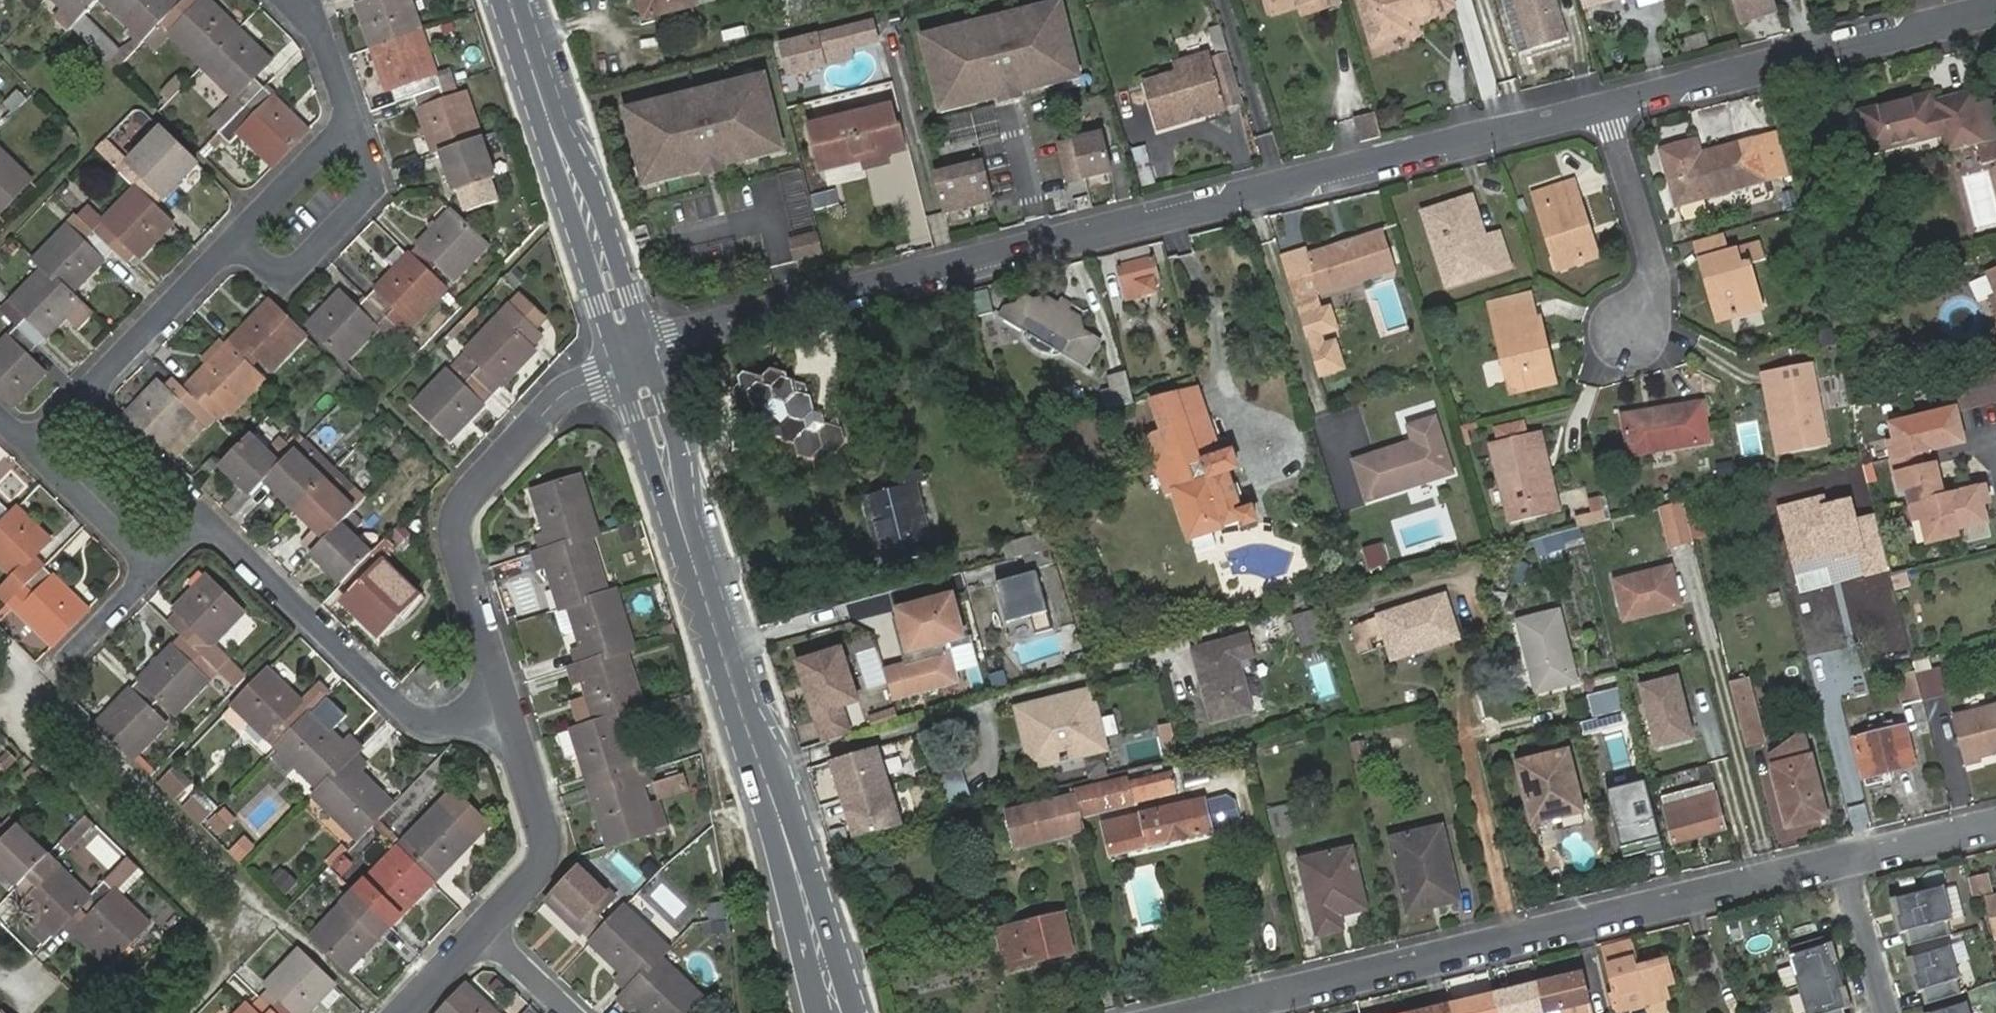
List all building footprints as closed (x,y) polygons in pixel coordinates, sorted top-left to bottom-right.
[(78,22),(88,11),(99,0),(55,0),(78,22)] [(182,4),(178,0),(106,0),(137,31),(133,35),(143,44),(147,40),(161,24),(182,4)] [(240,28),(213,0),(206,0),(193,15),(182,4),(161,24),(173,36),(204,65),(240,28)] [(358,5),(373,46),(419,31),(408,0),(374,0),(358,5)] [(646,19),(698,5),(697,0),(641,0),(646,19)] [(976,22),(921,36),(938,104),(939,104),(975,95),(977,103),(1044,86),(1042,78),(1078,69),(1061,0),(1006,15),(1009,22),(978,30),(976,22)] [(1311,12),(1340,3),(1339,0),(1266,0),(1270,14),(1298,5),(1308,2),(1311,12)] [(1374,42),(1410,32),(1407,20),(1454,6),(1452,0),(1361,0),(1374,42)] [(1529,48),(1515,0),(1503,0),(1519,51),(1529,48)] [(1529,48),(1565,38),(1554,0),(1515,0),(1529,48)] [(1587,9),(1615,0),(1584,0),(1587,9)] [(1739,24),(1777,12),(1773,0),(1732,0),(1739,24)] [(1301,15),(1311,12),(1308,2),(1298,5),(1301,15)] [(123,46),(88,11),(78,22),(73,27),(117,70),(143,44),(133,35),(123,46)] [(173,36),(161,24),(147,40),(158,51),(173,36)] [(1225,46),(1219,25),(1208,28),(1215,49),(1225,46)] [(237,98),(247,108),(266,87),(256,77),(272,59),(240,28),(204,65),(237,98)] [(853,45),(848,28),(779,46),(786,75),(827,65),(824,55),(823,53),(853,45)] [(419,31),(373,46),(388,90),(412,82),(416,94),(454,82),(450,71),(434,75),(419,31)] [(847,59),(854,51),(853,45),(823,53),(824,55),(827,65),(847,59)] [(1241,97),(1228,53),(1209,60),(1207,55),(1176,65),(1178,74),(1147,83),(1160,128),(1225,109),(1223,102),(1241,97)] [(1044,86),(1044,87),(1080,78),(1078,69),(1042,78),(1044,86)] [(679,97),(625,110),(642,178),(643,178),(678,169),(681,177),(748,160),(746,153),(781,143),(782,143),(765,75),(711,89),(713,97),(681,105),(679,97)] [(454,82),(416,94),(436,153),(443,152),(481,140),(467,94),(444,102),(442,97),(458,91),(454,82)] [(242,133),(275,165),(309,130),(266,87),(247,108),(257,117),(242,133)] [(25,97),(16,89),(2,103),(11,112),(25,97)] [(1973,104),(1970,92),(1936,100),(1934,93),(1859,111),(1870,152),(1944,135),(1949,152),(1978,145),(1983,144),(1973,104)] [(939,104),(941,113),(977,104),(977,103),(975,95),(939,104)] [(247,108),(237,98),(215,121),(225,130),(247,108)] [(1973,104),(1983,144),(1995,140),(1995,128),(1990,100),(1973,104)] [(865,104),(835,112),(837,119),(813,125),(823,167),(862,158),(887,151),(904,147),(899,126),(896,127),(893,114),(869,120),(866,112),(865,104)] [(866,112),(869,120),(893,114),(890,106),(866,112)] [(257,117),(247,108),(225,130),(235,140),(242,133),(257,117)] [(1374,112),(1354,117),(1361,140),(1381,135),(1374,112)] [(155,207),(198,164),(162,129),(129,163),(146,179),(136,189),(155,207)] [(1102,132),(1075,139),(1084,178),(1112,171),(1102,132)] [(1662,151),(1677,205),(1764,180),(1789,173),(1779,133),(1701,155),(1697,141),(1662,151)] [(1075,139),(1059,143),(1069,182),(1084,178),(1075,139)] [(500,202),(481,140),(443,152),(462,214),(500,202)] [(1983,144),(1978,145),(1983,164),(1995,160),(1995,140),(1983,144)] [(748,161),(784,153),(781,143),(746,153),(748,160),(748,161)] [(29,179),(0,149),(0,210),(29,179)] [(862,158),(864,168),(890,162),(887,151),(862,158)] [(993,201),(983,162),(959,168),(969,207),(993,201)] [(959,168),(935,174),(945,212),(969,207),(959,168)] [(643,178),(645,187),(681,178),(681,177),(678,169),(643,178)] [(1581,228),(1586,226),(1573,180),(1534,193),(1558,269),(1590,258),(1581,228)] [(1799,210),(1793,186),(1782,188),(1789,213),(1799,210)] [(94,232),(114,251),(123,240),(140,257),(172,224),(155,207),(136,189),(105,221),(94,232)] [(1444,241),(1432,244),(1445,286),(1511,266),(1500,232),(1484,236),(1472,197),(1436,207),(1443,231),(1441,232),(1444,241)] [(89,206),(79,217),(94,232),(105,221),(89,206)] [(1423,212),(1432,244),(1444,241),(1441,232),(1443,231),(1436,207),(1423,212)] [(490,247),(455,213),(411,257),(433,278),(443,269),(456,281),(490,247)] [(73,294),(114,251),(94,232),(79,217),(69,226),(38,259),(46,267),(73,294)] [(1596,257),(1586,226),(1581,228),(1590,258),(1596,257)] [(1383,231),(1292,259),(1305,298),(1396,269),(1383,231)] [(819,234),(793,241),(798,260),(824,254),(819,234)] [(1720,234),(1695,241),(1699,258),(1724,251),(1720,234)] [(1724,251),(1699,258),(1717,321),(1760,309),(1747,261),(1761,258),(1757,242),(1724,251)] [(396,272),(411,257),(398,244),(384,259),(396,272)] [(1149,245),(1116,253),(1124,287),(1127,300),(1157,292),(1154,281),(1160,279),(1154,257),(1152,258),(1149,245)] [(433,278),(411,257),(396,272),(369,299),(392,320),(400,312),(413,326),(447,292),(433,278)] [(27,314),(18,325),(39,345),(66,316),(79,328),(92,314),(73,294),(46,267),(13,301),(27,314)] [(392,320),(369,299),(360,308),(340,289),(306,324),(349,365),(392,320)] [(973,296),(978,315),(994,311),(990,292),(973,296)] [(1023,292),(1015,304),(1020,302),(1030,300),(1034,299),(1029,295),(1023,292)] [(1539,335),(1545,334),(1540,317),(1536,318),(1530,292),(1489,303),(1511,393),(1551,383),(1539,335)] [(534,329),(544,318),(520,295),(466,352),(481,367),(472,377),(492,397),(534,354),(530,349),(542,337),(534,329)] [(1020,302),(1015,304),(1008,305),(1001,317),(1031,334),(1028,339),(1053,354),(1056,349),(1084,366),(1101,339),(1084,329),(1082,317),(1070,309),(1058,302),(1047,296),(1034,299),(1030,300),(1020,302)] [(1062,296),(1058,302),(1070,309),(1073,303),(1062,296)] [(305,336),(284,316),(270,302),(227,346),(246,366),(257,355),(271,370),(305,336)] [(1332,304),(1299,314),(1319,378),(1346,370),(1336,338),(1325,342),(1323,336),(1340,330),(1332,304)] [(0,344),(0,388),(15,403),(46,370),(30,355),(39,345),(18,325),(0,344)] [(1556,382),(1545,334),(1539,335),(1551,383),(1556,382)] [(261,381),(246,366),(227,346),(186,390),(205,408),(215,397),(231,412),(261,381)] [(1775,384),(1786,453),(1825,446),(1810,363),(1778,369),(1781,384),(1775,384)] [(772,368),(767,373),(793,382),(791,375),(772,368)] [(1777,455),(1786,453),(1775,384),(1781,384),(1778,369),(1762,372),(1777,455)] [(1952,379),(1958,406),(1995,397),(1995,369),(1952,379)] [(451,440),(492,397),(472,377),(462,386),(447,371),(415,405),(451,440)] [(1127,371),(1111,375),(1115,389),(1103,393),(1107,409),(1135,402),(1127,371)] [(738,380),(741,385),(746,379),(757,383),(762,378),(746,372),(738,380)] [(746,379),(741,385),(735,392),(742,417),(755,420),(767,410),(780,423),(770,433),(795,441),(798,454),(829,464),(847,451),(841,421),(827,430),(824,415),(810,410),(807,392),(794,387),(793,382),(767,373),(762,378),(757,383),(746,379)] [(158,383),(127,415),(163,450),(205,408),(186,390),(175,400),(158,383)] [(1163,429),(1161,430),(1179,486),(1175,488),(1175,490),(1191,537),(1224,527),(1223,525),(1242,519),(1244,526),(1258,521),(1253,507),(1243,510),(1229,472),(1239,468),(1233,449),(1224,452),(1222,444),(1217,446),(1198,388),(1154,399),(1163,429)] [(1623,416),(1628,455),(1709,442),(1701,402),(1623,416)] [(1981,502),(1977,487),(1950,494),(1941,462),(1927,466),(1922,450),(1966,438),(1958,406),(1895,422),(1898,437),(1902,453),(1895,456),(1898,473),(1906,472),(1910,486),(1915,502),(1922,500),(1926,516),(1932,541),(1965,533),(1963,527),(1986,519),(1981,502)] [(1414,442),(1354,462),(1367,500),(1452,471),(1436,418),(1409,426),(1414,442)] [(1179,486),(1161,430),(1148,434),(1166,492),(1175,490),(1175,488),(1179,486)] [(249,433),(220,462),(251,492),(265,478),(279,463),(249,433)] [(1541,433),(1526,437),(1530,451),(1535,450),(1549,511),(1559,509),(1541,433)] [(1530,451),(1526,437),(1492,445),(1510,521),(1549,511),(1535,450),(1530,451)] [(1891,439),(1895,456),(1902,453),(1898,437),(1891,439)] [(334,467),(303,438),(294,448),(324,477),(334,467)] [(265,478),(295,507),(324,477),(294,448),(279,463),(265,478)] [(365,496),(334,467),(324,477),(355,506),(365,496)] [(1902,488),(1910,486),(1906,472),(1898,473),(1902,488)] [(324,477),(295,507),(325,537),(350,511),(355,506),(324,477)] [(587,537),(596,534),(577,479),(530,493),(543,536),(535,538),(540,552),(587,537)] [(865,496),(881,565),(933,553),(916,484),(865,496)] [(1986,484),(1977,487),(1981,502),(1989,500),(1986,484)] [(1823,493),(1775,507),(1801,596),(1891,570),(1874,514),(1856,519),(1850,497),(1826,504),(1823,493)] [(1918,517),(1926,516),(1922,500),(1915,502),(1918,517)] [(1672,545),(1692,540),(1682,502),(1662,507),(1672,545)] [(10,604),(46,567),(36,557),(52,541),(19,509),(4,525),(0,529),(0,563),(15,577),(0,591),(0,593),(10,604)] [(325,537),(311,552),(341,581),(351,571),(370,552),(351,535),(362,523),(350,511),(325,537)] [(1578,520),(1580,528),(1586,526),(1604,522),(1602,514),(1578,520)] [(1567,531),(1533,539),(1538,558),(1571,547),(1567,531)] [(1007,560),(1051,548),(1047,532),(1002,545),(1007,560)] [(540,552),(532,554),(536,570),(544,567),(557,609),(565,607),(605,595),(587,537),(540,552)] [(1741,550),(1744,562),(1751,560),(1748,548),(1741,550)] [(413,593),(370,552),(351,571),(360,581),(338,603),(372,635),(413,593)] [(1518,561),(1512,578),(1524,583),(1530,564),(1518,561)] [(1765,563),(1769,580),(1780,578),(1776,561),(1765,563)] [(10,604),(53,645),(89,609),(46,567),(10,604)] [(1615,582),(1624,620),(1681,606),(1671,568),(1615,582)] [(1007,626),(1036,619),(1040,634),(1060,629),(1045,571),(996,584),(1007,626)] [(203,658),(219,673),(230,662),(213,647),(245,614),(207,578),(175,610),(179,613),(193,627),(182,638),(203,658)] [(622,651),(631,648),(614,592),(605,595),(565,607),(577,647),(570,650),(575,665),(622,651)] [(897,609),(907,649),(911,648),(915,661),(911,662),(885,669),(893,699),(958,682),(947,642),(965,637),(954,594),(897,609)] [(1351,624),(1360,653),(1374,648),(1371,637),(1386,632),(1393,658),(1458,638),(1444,596),(1351,624)] [(1320,609),(1292,617),(1300,648),(1329,640),(1320,609)] [(1518,620),(1536,691),(1575,681),(1557,611),(1518,620)] [(179,613),(168,624),(182,638),(193,627),(179,613)] [(419,627),(430,638),(439,627),(428,617),(419,627)] [(1245,634),(1192,649),(1211,720),(1250,710),(1236,657),(1250,654),(1245,634)] [(182,638),(141,680),(162,700),(177,716),(209,683),(194,667),(203,658),(182,638)] [(841,645),(793,661),(820,744),(852,734),(844,710),(861,704),(841,645)] [(1883,655),(1887,668),(1910,662),(1906,649),(1883,655)] [(575,665),(567,667),(571,683),(579,680),(593,724),(619,715),(641,709),(622,651),(575,665)] [(230,662),(219,673),(236,689),(246,679),(230,662)] [(274,749),(309,713),(266,671),(231,707),(274,749)] [(1902,705),(1922,700),(1914,672),(1896,676),(1902,705)] [(1678,678),(1643,687),(1658,747),(1693,738),(1678,678)] [(162,700),(141,680),(99,724),(135,759),(167,725),(151,710),(162,700)] [(1747,680),(1730,684),(1746,746),(1762,742),(1747,680)] [(319,683),(299,703),(309,713),(329,693),(319,683)] [(1594,716),(1628,707),(1622,686),(1589,695),(1594,716)] [(1017,707),(1026,743),(1043,739),(1049,763),(1107,750),(1092,688),(1017,707)] [(1951,718),(1964,766),(1980,762),(1980,758),(1992,755),(1995,749),(1995,706),(1951,718)] [(873,725),(898,720),(896,709),(871,714),(873,725)] [(352,756),(359,748),(348,739),(342,745),(309,713),(274,749),(317,791),(352,756)] [(593,724),(570,730),(589,789),(615,781),(611,768),(633,761),(619,715),(593,724)] [(1880,734),(1870,736),(1854,740),(1864,778),(1914,766),(1905,727),(1892,731),(1890,723),(1879,726),(1880,734)] [(1868,728),(1870,736),(1880,734),(1879,726),(1868,728)] [(1772,767),(1788,828),(1826,818),(1810,756),(1806,757),(1800,736),(1774,755),(1777,765),(1772,767)] [(1043,739),(1026,743),(1031,767),(1049,763),(1043,739)] [(1354,742),(1360,769),(1370,766),(1364,739),(1354,742)] [(875,747),(831,761),(843,799),(888,786),(875,747)] [(16,761),(7,752),(0,759),(0,769),(5,773),(16,761)] [(1519,763),(1532,822),(1580,810),(1567,752),(1519,763)] [(317,791),(310,798),(354,840),(389,804),(357,773),(363,766),(352,756),(317,791)] [(1078,805),(1080,814),(1133,802),(1133,799),(1131,792),(1159,786),(1161,793),(1177,790),(1172,771),(1128,782),(1127,778),(1074,791),(1075,794),(1078,805)] [(186,792),(167,773),(158,784),(176,802),(186,792)] [(952,801),(972,793),(963,773),(944,781),(952,801)] [(615,781),(589,789),(607,847),(655,833),(641,788),(618,794),(615,781)] [(1665,852),(1647,782),(1608,792),(1625,858),(1647,852),(1648,856),(1665,852)] [(1662,798),(1673,843),(1725,829),(1712,784),(1662,798)] [(888,786),(843,799),(856,837),(900,826),(888,786)] [(1133,799),(1161,793),(1159,786),(1131,792),(1133,799)] [(396,847),(432,883),(487,826),(452,791),(396,847)] [(1016,846),(1083,830),(1081,821),(1080,814),(1078,805),(1075,794),(1008,810),(1016,846)] [(1104,823),(1111,855),(1213,831),(1234,827),(1240,818),(1236,802),(1227,796),(1207,802),(1206,799),(1104,823)] [(189,799),(181,807),(194,820),(202,811),(189,799)] [(1267,809),(1273,835),(1294,830),(1288,804),(1267,809)] [(202,811),(194,820),(199,825),(208,817),(202,811)] [(229,830),(215,816),(206,824),(219,838),(229,830)] [(80,841),(94,827),(87,819),(73,833),(80,841)] [(1390,838),(1405,901),(1436,895),(1438,905),(1460,900),(1442,825),(1390,838)] [(18,889),(27,879),(48,857),(17,827),(2,843),(0,845),(0,871),(18,889)] [(353,890),(389,926),(432,883),(396,847),(353,890)] [(1300,860),(1318,934),(1343,929),(1341,915),(1366,909),(1351,848),(1300,860)] [(20,906),(55,938),(71,921),(92,901),(48,857),(27,879),(37,889),(20,906)] [(116,894),(140,870),(131,861),(107,886),(116,894)] [(613,895),(579,863),(545,900),(589,941),(608,921),(596,912),(613,895)] [(284,873),(271,885),(285,898),(297,885),(284,873)] [(1986,874),(1969,879),(1974,896),(1990,892),(1986,874)] [(11,896),(20,906),(37,889),(27,879),(18,889),(11,896)] [(150,929),(107,886),(92,901),(71,921),(115,964),(150,929)] [(1944,888),(1898,898),(1902,917),(1899,918),(1902,932),(1908,931),(1911,945),(1950,936),(1946,921),(1952,920),(1944,888)] [(309,935),(345,970),(389,926),(353,890),(309,935)] [(1436,895),(1405,901),(1407,913),(1438,905),(1436,895)] [(1995,933),(1995,896),(1987,898),(1995,933)] [(1894,919),(1899,918),(1902,917),(1898,898),(1890,900),(1894,919)] [(660,956),(668,947),(623,905),(608,921),(589,941),(623,974),(617,981),(627,990),(660,956)] [(999,930),(1007,966),(1071,952),(1063,915),(999,930)] [(1790,957),(1800,988),(1840,976),(1836,963),(1832,964),(1827,945),(1824,946),(1822,938),(1792,947),(1795,955),(1790,957)] [(1619,993),(1612,995),(1617,1012),(1669,1000),(1664,984),(1672,982),(1666,960),(1637,967),(1630,943),(1607,948),(1619,993)] [(1836,963),(1831,944),(1827,945),(1832,964),(1836,963)] [(1950,947),(1914,957),(1919,976),(1915,977),(1915,978),(1919,991),(1923,990),(1927,1004),(1960,994),(1956,980),(1960,979),(1950,947)] [(273,1012),(306,1012),(332,986),(296,951),(264,984),(279,1000),(270,1010),(273,1012)] [(619,999),(629,1009),(635,1004),(645,1012),(688,1012),(703,998),(660,956),(627,990),(619,999)] [(1914,957),(1906,960),(1912,978),(1915,978),(1915,977),(1919,976),(1914,957)] [(1537,983),(1543,1002),(1546,1012),(1591,1012),(1582,973),(1537,983)] [(1843,1009),(1845,1008),(1840,989),(1844,989),(1840,976),(1800,988),(1807,1012),(1844,1012),(1843,1009)] [(1493,993),(1497,1011),(1498,1012),(1546,1012),(1543,1002),(1537,983),(1493,993)] [(464,985),(438,1012),(494,1012),(464,985)] [(1849,1007),(1844,989),(1840,989),(1845,1008),(1849,1007)] [(1451,1004),(1453,1012),(1498,1012),(1497,1011),(1493,993),(1451,1004)] [(1933,1012),(1970,1012),(1967,1003),(1933,1012)] [(1411,1012),(1453,1012),(1451,1004),(1411,1012)] [(244,1005),(236,1012),(252,1012),(244,1005)]
